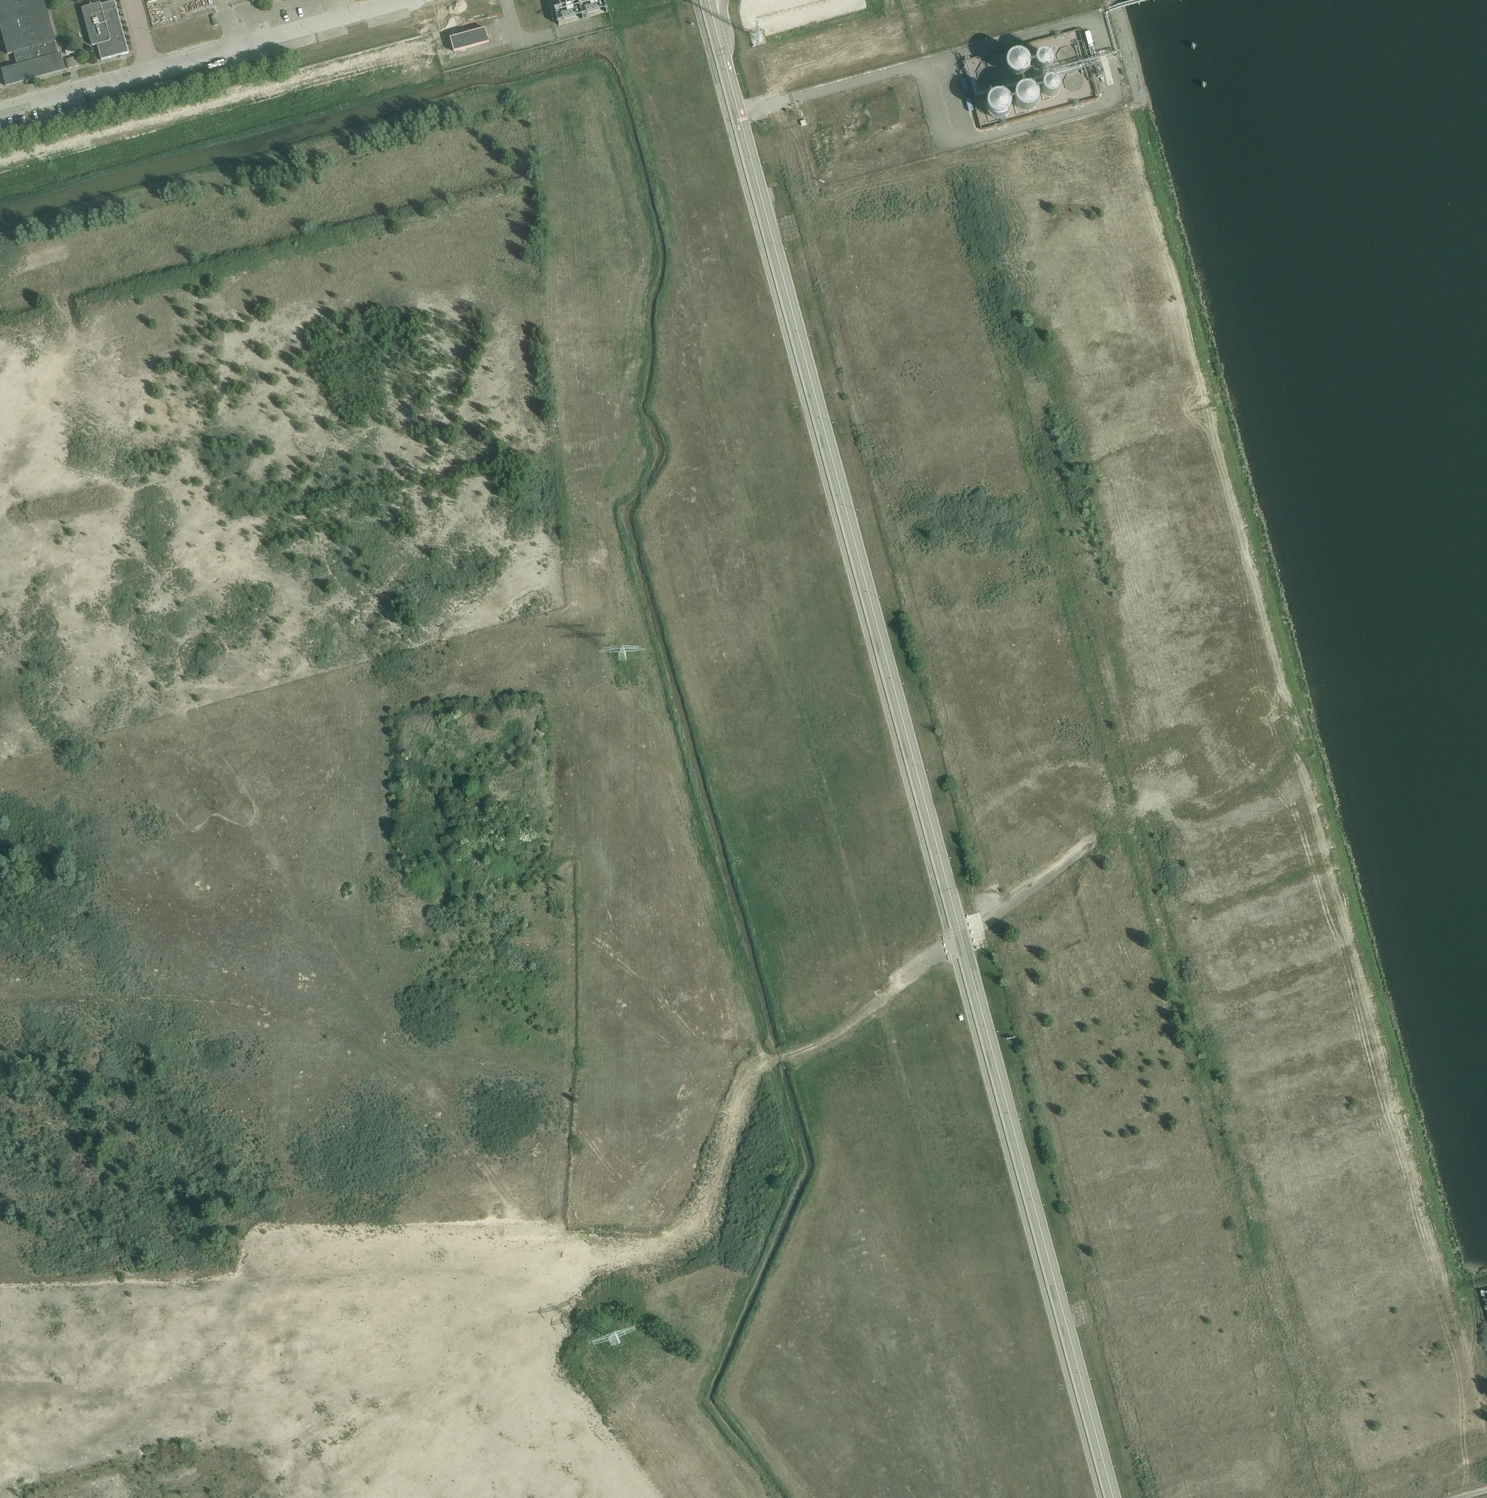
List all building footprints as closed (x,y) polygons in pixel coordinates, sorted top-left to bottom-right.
[(55,41),(56,41),(45,0),(0,0),(0,26),(8,54),(14,53),(17,65),(1,69),(6,86),(65,70),(61,53),(58,53),(55,41)] [(129,52),(115,0),(101,4),(101,3),(100,3),(100,2),(99,2),(83,7),(82,7),(82,8),(81,8),(81,9),(82,9),(91,44),(91,45),(92,45),(93,46),(97,45),(101,60),(129,52)] [(454,51),(489,42),(485,28),(450,38),(454,51)] [(1091,56),(1096,55),(1090,32),(1085,34),(1091,56)] [(1022,54),(1018,54),(1014,54),(1010,57),(1008,60),(1006,64),(1006,68),(1008,72),(1010,75),(1014,77),(1018,78),(1022,77),(1026,75),(1029,72),(1030,68),(1030,64),(1029,60),(1026,57),(1022,54)] [(1048,54),(1044,54),(1040,54),(1037,57),(1035,61),(1035,65),(1037,68),(1040,71),(1044,72),(1048,71),(1051,68),(1053,65),(1053,61),(1051,57),(1048,54)] [(1056,81),(1052,80),(1048,81),(1045,83),(1043,87),(1043,91),(1045,95),(1048,97),(1052,98),(1056,97),(1059,95),(1060,91),(1060,87),(1059,83),(1056,81)] [(1024,110),(1028,110),(1032,109),(1036,106),(1038,102),(1039,97),(1037,93),(1035,89),(1031,87),(1027,86),(1022,87),(1019,89),(1016,92),(1015,97),(1015,101),(1017,105),(1020,108),(1024,110)] [(995,117),(999,118),(1003,117),(1007,115),(1009,112),(1011,108),(1011,104),(1009,100),(1007,97),(1003,94),(999,94),(995,94),(991,97),(989,100),(987,104),(987,108),(989,112),(991,115),(995,117)] [(1224,533),(1230,531),(1226,520),(1221,522),(1224,533)] [(1132,586),(1141,582),(1137,574),(1128,578),(1132,586)] [(1363,1488),(1357,1490),(1359,1497),(1365,1497),(1363,1488)]
